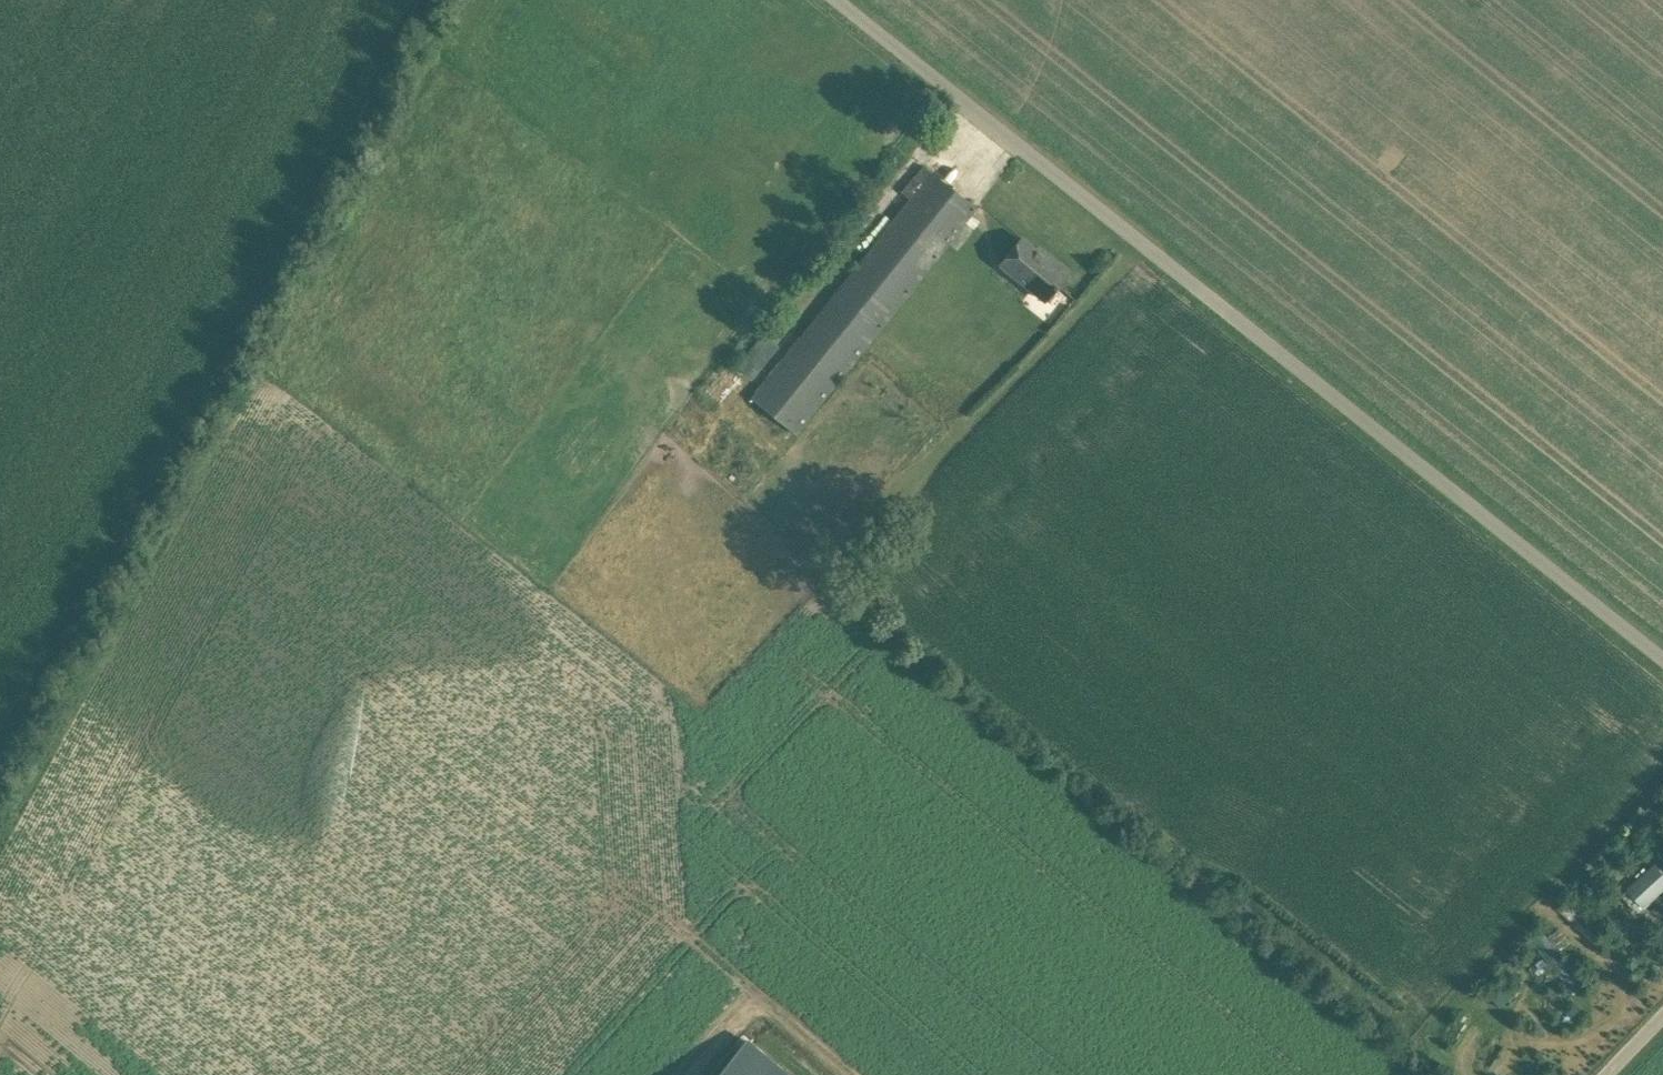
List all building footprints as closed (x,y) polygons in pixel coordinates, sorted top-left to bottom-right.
[(751,398),(795,433),(977,207),(932,171),(751,398)] [(1000,263),(1044,299),(1068,270),(1049,254),(1047,258),(1021,237),(1000,263)] [(1628,889),(1644,907),(1662,889),(1662,872),(1656,864),(1628,889)] [(750,1042),(722,1074),(789,1074),(750,1042)]
